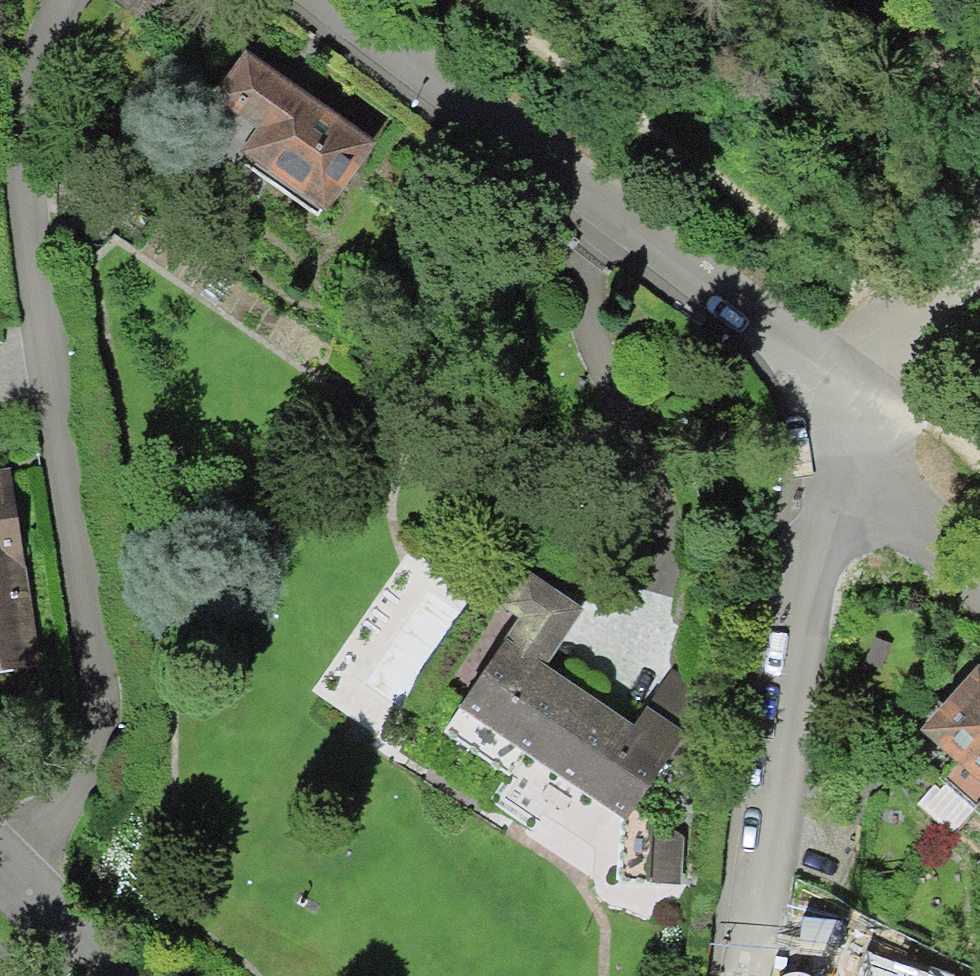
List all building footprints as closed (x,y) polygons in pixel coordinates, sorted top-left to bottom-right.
[(112,9),(148,33),(171,0),(118,0),(112,9)] [(364,152),(233,55),(205,92),(251,126),(231,152),(316,216),(364,152)] [(0,482),(0,680),(42,674),(15,480),(0,482)] [(591,622),(541,590),(463,712),(639,824),(718,702),(671,672),(640,720),(560,670),(591,622)] [(928,741),(979,786),(979,682),(928,741)] [(868,956),(861,975),(925,975),(868,956)]
